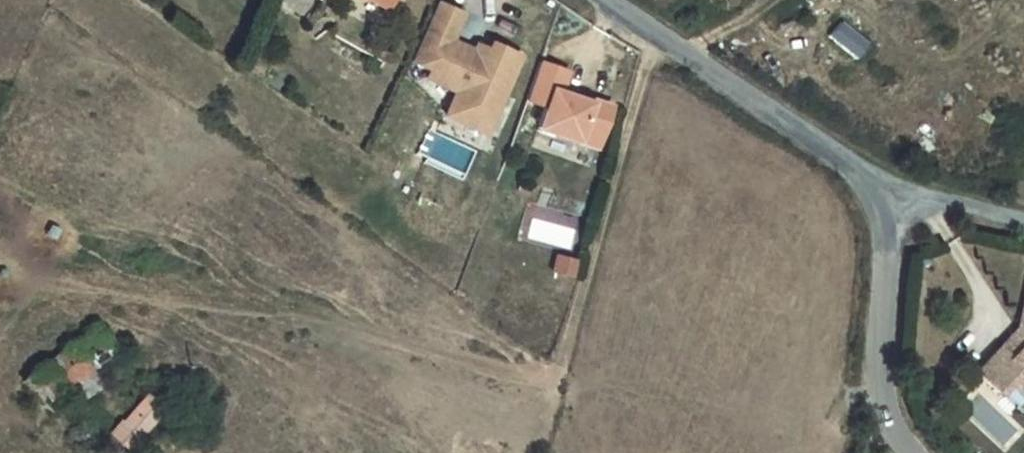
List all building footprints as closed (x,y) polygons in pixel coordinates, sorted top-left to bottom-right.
[(460,14),(436,2),(410,60),(429,68),(425,77),(456,91),(467,96),(465,101),(469,113),(489,122),(517,56),(489,44),(486,50),(482,61),(471,56),(473,52),(449,40),(460,14)] [(825,37),(852,60),(865,44),(839,21),(825,37)] [(482,61),(486,50),(477,45),(473,52),(471,56),(482,61)] [(567,70),(539,60),(526,99),(544,105),(537,126),(575,140),(579,130),(599,137),(610,106),(589,99),(588,102),(559,92),(567,70)] [(465,101),(467,96),(456,91),(444,115),(484,132),(489,122),(469,113),(465,101)] [(599,137),(579,130),(575,140),(595,147),(599,137)] [(1023,376),(1023,300),(1018,329),(975,372),(998,394),(1007,386),(1020,372),(1023,376)] [(92,328),(22,382),(40,401),(118,351),(92,328)] [(1007,386),(1022,401),(1023,399),(1023,376),(1020,372),(1007,386)] [(148,396),(113,435),(127,448),(162,410),(148,396)]
